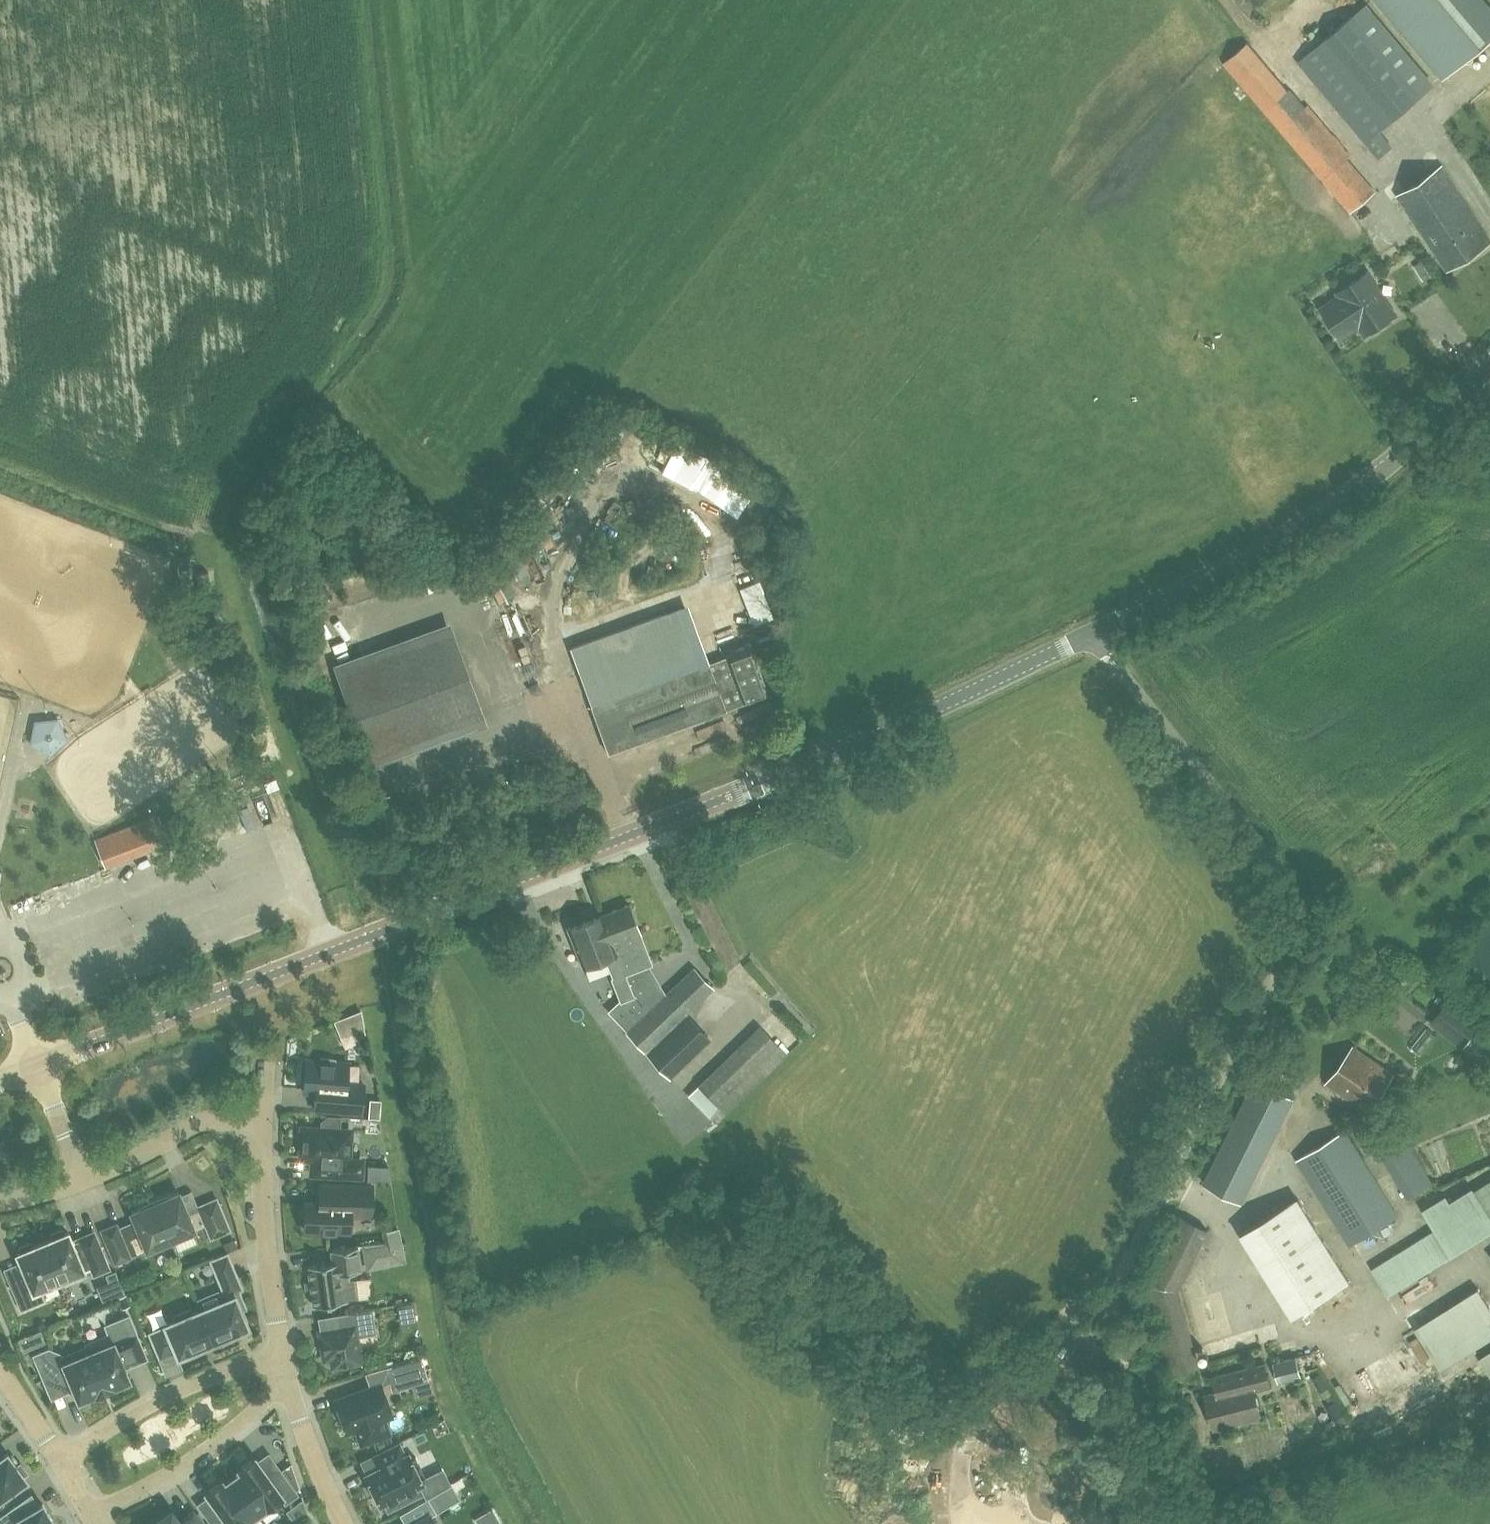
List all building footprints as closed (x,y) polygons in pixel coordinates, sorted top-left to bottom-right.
[(1443,77),(1489,36),(1489,13),(1479,0),(1377,0),(1443,77)] [(1381,131),(1423,94),(1355,14),(1298,62),(1378,158),(1393,145),(1381,131)] [(1351,213),(1376,190),(1349,158),(1352,155),(1309,104),(1307,105),(1292,88),(1289,90),(1248,42),(1224,63),(1351,213)] [(1441,165),(1398,194),(1448,270),(1489,242),(1489,239),(1441,165)] [(1396,314),(1368,272),(1338,293),(1340,296),(1321,308),(1341,338),(1360,326),(1365,334),(1370,331),(1372,334),(1385,325),(1383,322),(1396,314)] [(733,462),(721,478),(750,500),(762,485),(733,462)] [(485,723),(449,623),(335,665),(371,764),(485,723)] [(579,667),(593,705),(591,705),(608,752),(743,703),(768,694),(751,646),(726,656),(681,673),(667,635),(579,667)] [(67,739),(58,718),(36,721),(31,743),(50,754),(67,739)] [(158,816),(95,840),(104,862),(166,838),(158,816)] [(1378,876),(1382,886),(1396,881),(1392,871),(1378,876)] [(628,904),(567,927),(583,967),(605,958),(613,978),(611,978),(621,1001),(634,995),(632,994),(625,974),(652,964),(640,934),(641,934),(629,903),(628,904)] [(676,1033),(690,1019),(685,1014),(713,988),(693,968),(649,1009),(676,1033)] [(1443,1006),(1442,1007),(1432,1019),(1456,1039),(1466,1026),(1443,1006)] [(676,1033),(649,1009),(626,1031),(670,1077),(710,1040),(690,1019),(676,1033)] [(1430,1050),(1443,1032),(1434,1025),(1421,1044),(1430,1050)] [(787,1055),(759,1026),(688,1095),(716,1123),(787,1055)] [(1369,1111),(1395,1074),(1353,1045),(1327,1083),(1369,1111)] [(306,1059),(303,1091),(315,1092),(314,1108),(362,1112),(364,1084),(347,1083),(349,1063),(335,1062),(335,1058),(320,1057),(320,1060),(306,1059)] [(1255,1201),(1304,1103),(1265,1083),(1217,1183),(1255,1201)] [(320,1128),(302,1127),(302,1129),(299,1132),(299,1139),(302,1142),(301,1159),(313,1159),(312,1173),(361,1176),(362,1164),(357,1161),(347,1160),(349,1130),(341,1129),(341,1117),(349,1117),(349,1116),(328,1115),(321,1121),(320,1128)] [(1350,1245),(1399,1214),(1345,1129),(1297,1160),(1350,1245)] [(1432,1181),(1403,1134),(1379,1149),(1409,1196),(1432,1181)] [(1378,1265),(1392,1291),(1489,1238),(1489,1181),(1458,1199),(1454,1192),(1430,1205),(1443,1230),(1378,1265)] [(371,1215),(372,1185),(320,1183),(320,1201),(305,1201),(305,1205),(302,1208),(302,1216),(305,1220),(305,1229),(350,1231),(350,1215),(371,1215)] [(160,1196),(153,1198),(171,1240),(195,1230),(205,1225),(211,1238),(230,1230),(217,1198),(197,1206),(199,1209),(188,1214),(179,1192),(173,1193),(166,1194),(160,1196)] [(1241,1233),(1291,1312),(1347,1276),(1297,1197),(1241,1233)] [(171,1240),(153,1198),(148,1201),(142,1204),(136,1208),(131,1212),(140,1234),(130,1239),(136,1254),(147,1250),(171,1240)] [(1177,1289),(1207,1230),(1178,1215),(1143,1285),(1168,1375),(1199,1366),(1177,1289)] [(131,1257),(117,1223),(101,1230),(115,1263),(131,1257)] [(53,1238),(43,1242),(59,1281),(63,1279),(65,1284),(81,1277),(80,1272),(91,1268),(94,1275),(109,1268),(100,1246),(85,1252),(80,1240),(73,1243),(68,1232),(64,1233),(63,1229),(51,1234),(53,1238)] [(401,1242),(398,1229),(383,1232),(385,1244),(401,1242)] [(59,1281),(43,1242),(33,1247),(31,1242),(19,1247),(21,1251),(17,1253),(27,1277),(10,1284),(21,1310),(44,1300),(40,1289),(59,1281)] [(389,1262),(404,1259),(401,1242),(385,1244),(389,1262)] [(313,1305),(352,1300),(357,1299),(354,1279),(349,1280),(348,1271),(361,1270),(358,1246),(331,1250),(332,1262),(308,1266),(313,1305)] [(227,1298),(200,1310),(213,1342),(218,1340),(220,1344),(233,1338),(232,1334),(248,1327),(241,1309),(245,1307),(238,1290),(242,1288),(232,1265),(216,1272),(227,1298)] [(377,1333),(373,1308),(338,1314),(340,1327),(319,1331),(324,1360),(331,1359),(332,1367),(362,1362),(358,1337),(377,1333)] [(213,1342),(200,1310),(192,1313),(191,1309),(174,1315),(176,1320),(165,1324),(166,1326),(150,1333),(160,1357),(176,1351),(178,1356),(183,1354),(184,1359),(198,1353),(196,1349),(213,1342)] [(86,1345),(86,1346),(104,1390),(130,1379),(129,1378),(117,1349),(139,1340),(129,1316),(106,1325),(113,1342),(104,1346),(103,1344),(87,1346),(87,1345),(86,1345)] [(1241,1337),(1225,1344),(1229,1355),(1246,1349),(1241,1337)] [(104,1390),(86,1346),(84,1346),(85,1347),(73,1356),(74,1359),(65,1363),(61,1354),(49,1349),(34,1355),(44,1379),(66,1370),(78,1399),(79,1401),(104,1390)] [(429,1379),(422,1356),(385,1367),(392,1390),(429,1379)] [(1281,1384),(1299,1380),(1293,1359),(1277,1363),(1281,1384)] [(1255,1390),(1270,1386),(1264,1364),(1218,1376),(1222,1391),(1206,1395),(1215,1428),(1261,1416),(1255,1390)] [(393,1415),(381,1383),(336,1399),(337,1404),(335,1408),(338,1417),(343,1418),(347,1431),(356,1428),(361,1443),(389,1433),(384,1418),(393,1415)] [(196,1411),(210,1433),(234,1417),(220,1396),(196,1411)] [(388,1511),(424,1493),(419,1485),(423,1483),(421,1479),(426,1476),(416,1456),(411,1458),(409,1454),(406,1455),(400,1441),(372,1455),(379,1469),(366,1475),(380,1504),(384,1502),(388,1511)] [(0,1499),(27,1480),(24,1475),(28,1473),(21,1463),(17,1466),(8,1453),(0,1458),(0,1499)] [(233,1478),(258,1514),(282,1497),(285,1502),(297,1494),(279,1468),(269,1475),(265,1471),(255,1457),(239,1469),(241,1472),(233,1478)] [(233,1478),(225,1484),(222,1480),(206,1492),(216,1506),(219,1511),(209,1518),(213,1523),(244,1523),(258,1514),(233,1478)] [(460,1498),(452,1483),(428,1498),(436,1512),(460,1498)] [(316,1512),(310,1499),(296,1506),(302,1519),(316,1512)] [(15,1505),(0,1516),(0,1523),(55,1523),(43,1504),(17,1519),(11,1509),(15,1505)] [(171,1512),(154,1523),(179,1523),(171,1512)] [(411,1523),(436,1523),(430,1513),(411,1523)]
